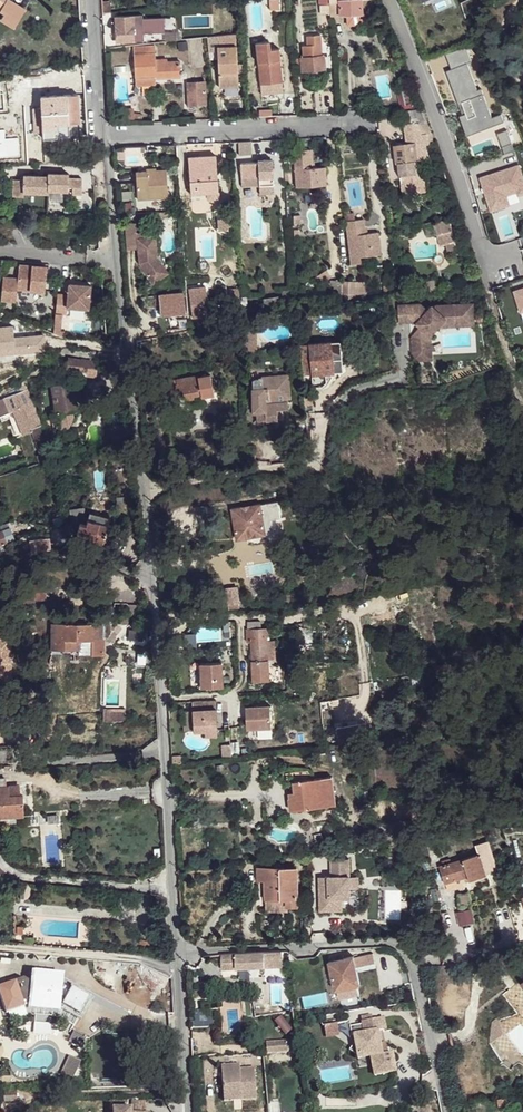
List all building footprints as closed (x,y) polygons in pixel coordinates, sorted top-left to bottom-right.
[(3,13),(0,19),(0,20),(13,27),(24,9),(9,0),(5,0),(4,2),(1,0),(0,0),(0,12),(3,13)] [(219,1),(221,11),(234,10),(232,0),(226,0),(219,1)] [(267,10),(278,10),(278,0),(267,0),(267,10)] [(331,5),(331,13),(331,16),(347,15),(348,26),(362,25),(362,22),(365,22),(364,14),(362,14),(361,0),(331,0),(331,5)] [(331,13),(331,5),(320,6),(320,14),(331,13)] [(116,16),(117,42),(135,41),(135,40),(134,19),(133,16),(116,16)] [(134,19),(135,40),(142,40),(141,18),(134,19)] [(324,69),(323,56),(321,56),(320,35),(306,36),(307,45),(302,46),(303,58),(301,58),(301,63),(302,71),(324,69)] [(257,63),(281,61),(280,48),(270,49),(269,41),(255,43),(257,63)] [(134,47),(134,54),(155,54),(154,46),(134,47)] [(235,47),(216,48),(218,88),(237,87),(235,47)] [(155,54),(134,54),(135,85),(156,84),(156,79),(155,79),(155,76),(156,76),(155,60),(155,54)] [(181,71),(180,62),(162,63),(162,60),(155,60),(156,76),(160,76),(160,79),(181,78),(181,74),(181,71)] [(281,61),(257,63),(260,85),(262,85),(282,83),(284,83),(281,61)] [(192,107),(206,106),(205,82),(187,83),(188,107),(192,107)] [(282,83),(262,85),(263,94),(282,91),(282,83)] [(408,90),(398,92),(401,108),(415,108),(414,102),(411,103),(408,90)] [(44,132),(44,139),(57,138),(57,137),(57,129),(69,128),(69,122),(68,95),(42,97),(42,108),(44,132)] [(70,95),(68,95),(69,122),(72,122),(71,119),(79,119),(78,97),(70,97),(70,95)] [(206,106),(192,107),(193,119),(206,118),(206,106)] [(44,132),(42,108),(34,109),(35,132),(44,132)] [(421,112),(403,111),(405,124),(417,122),(420,129),(422,141),(432,140),(421,112)] [(417,122),(405,124),(407,143),(415,142),(422,141),(420,129),(417,122)] [(57,129),(57,137),(69,137),(69,128),(57,129)] [(256,140),(243,141),(244,152),(256,152),(256,140)] [(13,142),(14,161),(40,160),(40,142),(13,142)] [(397,163),(418,160),(415,142),(407,143),(395,145),(397,163)] [(190,157),(211,156),(210,147),(190,148),(190,157)] [(311,149),(293,151),(294,162),(295,162),(295,167),(298,167),(298,161),(312,160),(311,149)] [(206,193),(218,191),(218,180),(218,174),(216,156),(211,156),(190,157),(189,158),(190,182),(190,185),(191,194),(206,193)] [(260,195),(274,193),(272,159),(258,160),(258,162),(240,164),(241,182),(259,181),(259,187),(260,195)] [(418,160),(397,163),(399,176),(401,175),(402,183),(404,183),(423,180),(421,161),(418,160)] [(519,164),(480,177),(491,211),(510,205),(507,195),(517,191),(519,195),(522,194),(522,176),(519,164)] [(296,187),(326,185),(325,166),(316,167),(316,166),(312,167),(312,166),(298,167),(295,167),(296,187)] [(168,197),(167,169),(136,171),(138,199),(168,197)] [(25,180),(15,180),(15,197),(25,197),(25,192),(49,192),(49,189),(69,189),(69,185),(73,185),(73,192),(83,192),(83,176),(70,176),(70,172),(49,172),(49,175),(25,175),(25,180)] [(404,183),(405,192),(426,189),(426,182),(423,180),(404,183)] [(210,200),(216,200),(219,197),(218,191),(206,193),(206,198),(210,200)] [(345,210),(346,220),(354,219),(353,212),(349,212),(349,209),(345,210)] [(354,219),(346,220),(351,264),(361,263),(360,256),(381,254),(378,231),(367,233),(362,233),(361,228),(365,227),(364,218),(354,219)] [(438,234),(453,230),(449,219),(434,223),(438,234)] [(138,240),(157,238),(156,232),(137,234),(137,223),(125,225),(128,250),(139,250),(138,240)] [(453,230),(438,234),(441,245),(446,243),(456,240),(453,230)] [(157,238),(138,240),(139,250),(140,266),(154,284),(169,275),(157,259),(157,238)] [(456,240),(446,243),(450,255),(459,252),(456,240)] [(18,277),(3,275),(0,299),(15,300),(16,288),(44,290),(46,265),(19,262),(18,277)] [(343,280),(331,279),(331,296),(342,297),(342,293),(343,280)] [(429,290),(436,288),(434,279),(431,280),(427,281),(429,290)] [(343,280),(342,293),(345,293),(344,299),(352,299),(353,294),(355,293),(356,281),(343,280)] [(356,286),(355,293),(369,294),(369,281),(356,281),(356,286)] [(68,294),(57,293),(56,312),(66,313),(66,306),(88,308),(90,285),(68,283),(68,294)] [(283,295),(284,304),(294,303),(291,288),(282,290),(283,295)] [(513,291),(520,312),(522,311),(522,288),(513,291)] [(168,316),(169,330),(187,329),(184,292),(158,293),(160,317),(168,316)] [(284,304),(283,295),(264,298),(265,307),(284,304)] [(420,303),(398,304),(399,322),(415,321),(421,326),(411,337),(413,361),(428,360),(427,350),(432,349),(431,336),(439,326),(447,317),(459,317),(459,325),(475,324),(474,302),(433,305),(428,310),(420,303)] [(193,318),(202,317),(201,306),(191,307),(193,318)] [(459,317),(447,317),(439,326),(459,325),(459,317)] [(256,324),(242,324),(243,353),(257,353),(256,324)] [(11,351),(23,350),(21,336),(21,334),(9,335),(11,351)] [(23,350),(45,348),(43,334),(21,336),(23,350)] [(312,373),(312,374),(342,371),(341,356),(333,357),(331,341),(308,343),(309,354),(302,355),(304,374),(312,373)] [(302,355),(309,354),(308,343),(300,344),(301,355),(302,355)] [(79,370),(81,357),(69,356),(67,368),(79,370)] [(88,371),(96,373),(98,361),(89,359),(81,357),(79,370),(88,371)] [(214,394),(210,373),(198,376),(198,375),(176,379),(177,383),(151,388),(153,403),(167,400),(166,398),(179,396),(187,398),(194,397),(194,394),(200,393),(201,396),(214,394)] [(258,414),(258,420),(277,418),(277,416),(280,416),(279,408),(288,407),(287,397),(291,397),(288,373),(262,376),(262,377),(261,377),(260,377),(259,377),(258,378),(256,378),(255,379),(254,379),(253,380),(252,380),(253,414),(258,414)] [(71,381),(52,385),(56,412),(59,412),(61,422),(68,421),(67,417),(66,411),(68,410),(72,410),(77,409),(75,399),(73,388),(71,381)] [(0,397),(0,413),(16,408),(24,434),(33,431),(40,454),(37,455),(39,462),(48,459),(47,452),(49,452),(45,442),(46,442),(29,389),(0,397)] [(26,456),(23,447),(17,450),(21,458),(26,456)] [(357,508),(364,507),(362,500),(355,502),(357,508)] [(263,520),(280,517),(277,501),(261,504),(263,520)] [(265,534),(266,534),(263,520),(261,504),(233,509),(238,539),(247,537),(265,534)] [(73,521),(86,519),(85,511),(72,513),(73,521)] [(107,524),(109,517),(90,512),(87,519),(107,524)] [(78,537),(102,544),(107,524),(87,519),(86,524),(79,522),(77,531),(78,537)] [(5,541),(13,538),(9,527),(2,529),(5,541)] [(252,545),(266,542),(265,534),(247,537),(247,540),(252,539),(252,545)] [(41,550),(52,549),(50,538),(30,541),(32,552),(41,550)] [(227,603),(238,601),(235,587),(224,589),(227,603)] [(249,622),(249,629),(261,629),(261,621),(249,622)] [(52,648),(69,648),(69,623),(53,623),(52,648)] [(69,648),(79,648),(79,638),(79,624),(69,623),(69,648)] [(79,638),(94,639),(94,633),(103,633),(103,624),(79,624),(79,638)] [(194,626),(196,641),(221,639),(219,624),(194,626)] [(249,629),(247,629),(248,642),(252,642),(254,681),(270,681),(269,657),(268,638),(268,628),(261,629),(249,629)] [(12,667),(11,638),(0,638),(0,667),(12,667)] [(94,653),(105,653),(105,639),(102,639),(94,639),(94,653)] [(199,663),(201,687),(221,686),(220,662),(199,663)] [(192,710),(192,730),(203,729),(203,735),(215,734),(215,709),(214,700),(191,701),(192,710)] [(245,707),(246,729),(271,727),(270,706),(245,707)] [(192,730),(192,710),(183,710),(184,730),(192,730)] [(126,713),(111,713),(111,722),(120,722),(121,722),(122,722),(123,722),(123,721),(124,721),(124,720),(125,719),(125,718),(125,717),(126,713)] [(339,740),(361,737),(358,722),(337,725),(339,740)] [(348,743),(339,743),(340,752),(349,751),(348,743)] [(229,757),(229,744),(220,744),(221,758),(229,757)] [(171,758),(171,763),(180,762),(179,754),(171,755),(171,758)] [(290,799),(291,811),(338,805),(335,777),(294,783),(295,792),(296,798),(291,799),(290,799)] [(24,816),(23,795),(22,795),(9,796),(9,787),(9,786),(5,786),(0,786),(0,817),(24,816)] [(22,787),(9,787),(9,796),(22,795),(22,787)] [(477,846),(480,856),(486,854),(492,874),(499,872),(490,842),(477,846)] [(480,856),(441,867),(446,884),(469,878),(470,881),(492,875),(492,874),(486,854),(480,856)] [(343,906),(342,894),(351,894),(350,855),(332,855),(332,873),(326,873),(326,879),(320,879),(321,907),(343,906)] [(267,900),(288,900),(288,906),(289,906),(289,907),(293,906),(299,906),(297,868),(258,869),(258,882),(266,882),(267,900)] [(21,885),(21,899),(25,899),(27,898),(29,896),(30,894),(31,891),(29,888),(27,886),(25,886),(21,885)] [(282,952),(265,953),(265,968),(285,967),(282,952)] [(265,953),(237,954),(237,969),(260,968),(265,968),(265,953)] [(237,954),(222,955),(222,970),(237,969),(237,954)] [(338,991),(339,998),(359,995),(357,987),(360,986),(356,969),(375,965),(373,954),(330,963),(335,991),(338,991)] [(0,987),(0,995),(6,1013),(11,1012),(12,1009),(20,1007),(22,1007),(31,1004),(56,1007),(56,1005),(63,1006),(71,1011),(81,993),(72,988),(71,989),(63,984),(58,984),(58,980),(50,979),(45,983),(34,982),(29,981),(24,979),(0,987)] [(81,993),(71,1011),(79,1016),(89,998),(81,993)] [(500,1018),(493,1022),(490,1044),(504,1036),(500,1018)] [(384,1021),(363,1024),(365,1038),(354,1040),(359,1064),(372,1061),(375,1079),(396,1075),(392,1058),(381,1061),(376,1034),(386,1032),(384,1021)] [(338,1026),(325,1029),(327,1041),(340,1038),(338,1026)] [(90,1041),(74,1034),(69,1044),(85,1051),(90,1041)] [(271,1048),(298,1046),(297,1037),(269,1039),(271,1048)] [(81,1064),(70,1059),(62,1076),(73,1081),(81,1064)] [(241,1065),(223,1066),(225,1096),(243,1095),(244,1100),(258,1100),(256,1068),(242,1069),(241,1065)] [(177,1073),(167,1074),(167,1081),(166,1082),(166,1085),(178,1084),(177,1073)] [(4,1101),(16,1101),(16,1092),(3,1093),(4,1101)] [(513,1096),(499,1099),(500,1106),(514,1103),(513,1096)] [(491,1109),(489,1100),(479,1102),(481,1111),(491,1109)] [(146,1101),(132,1101),(132,1107),(132,1111),(146,1111),(146,1101)]
